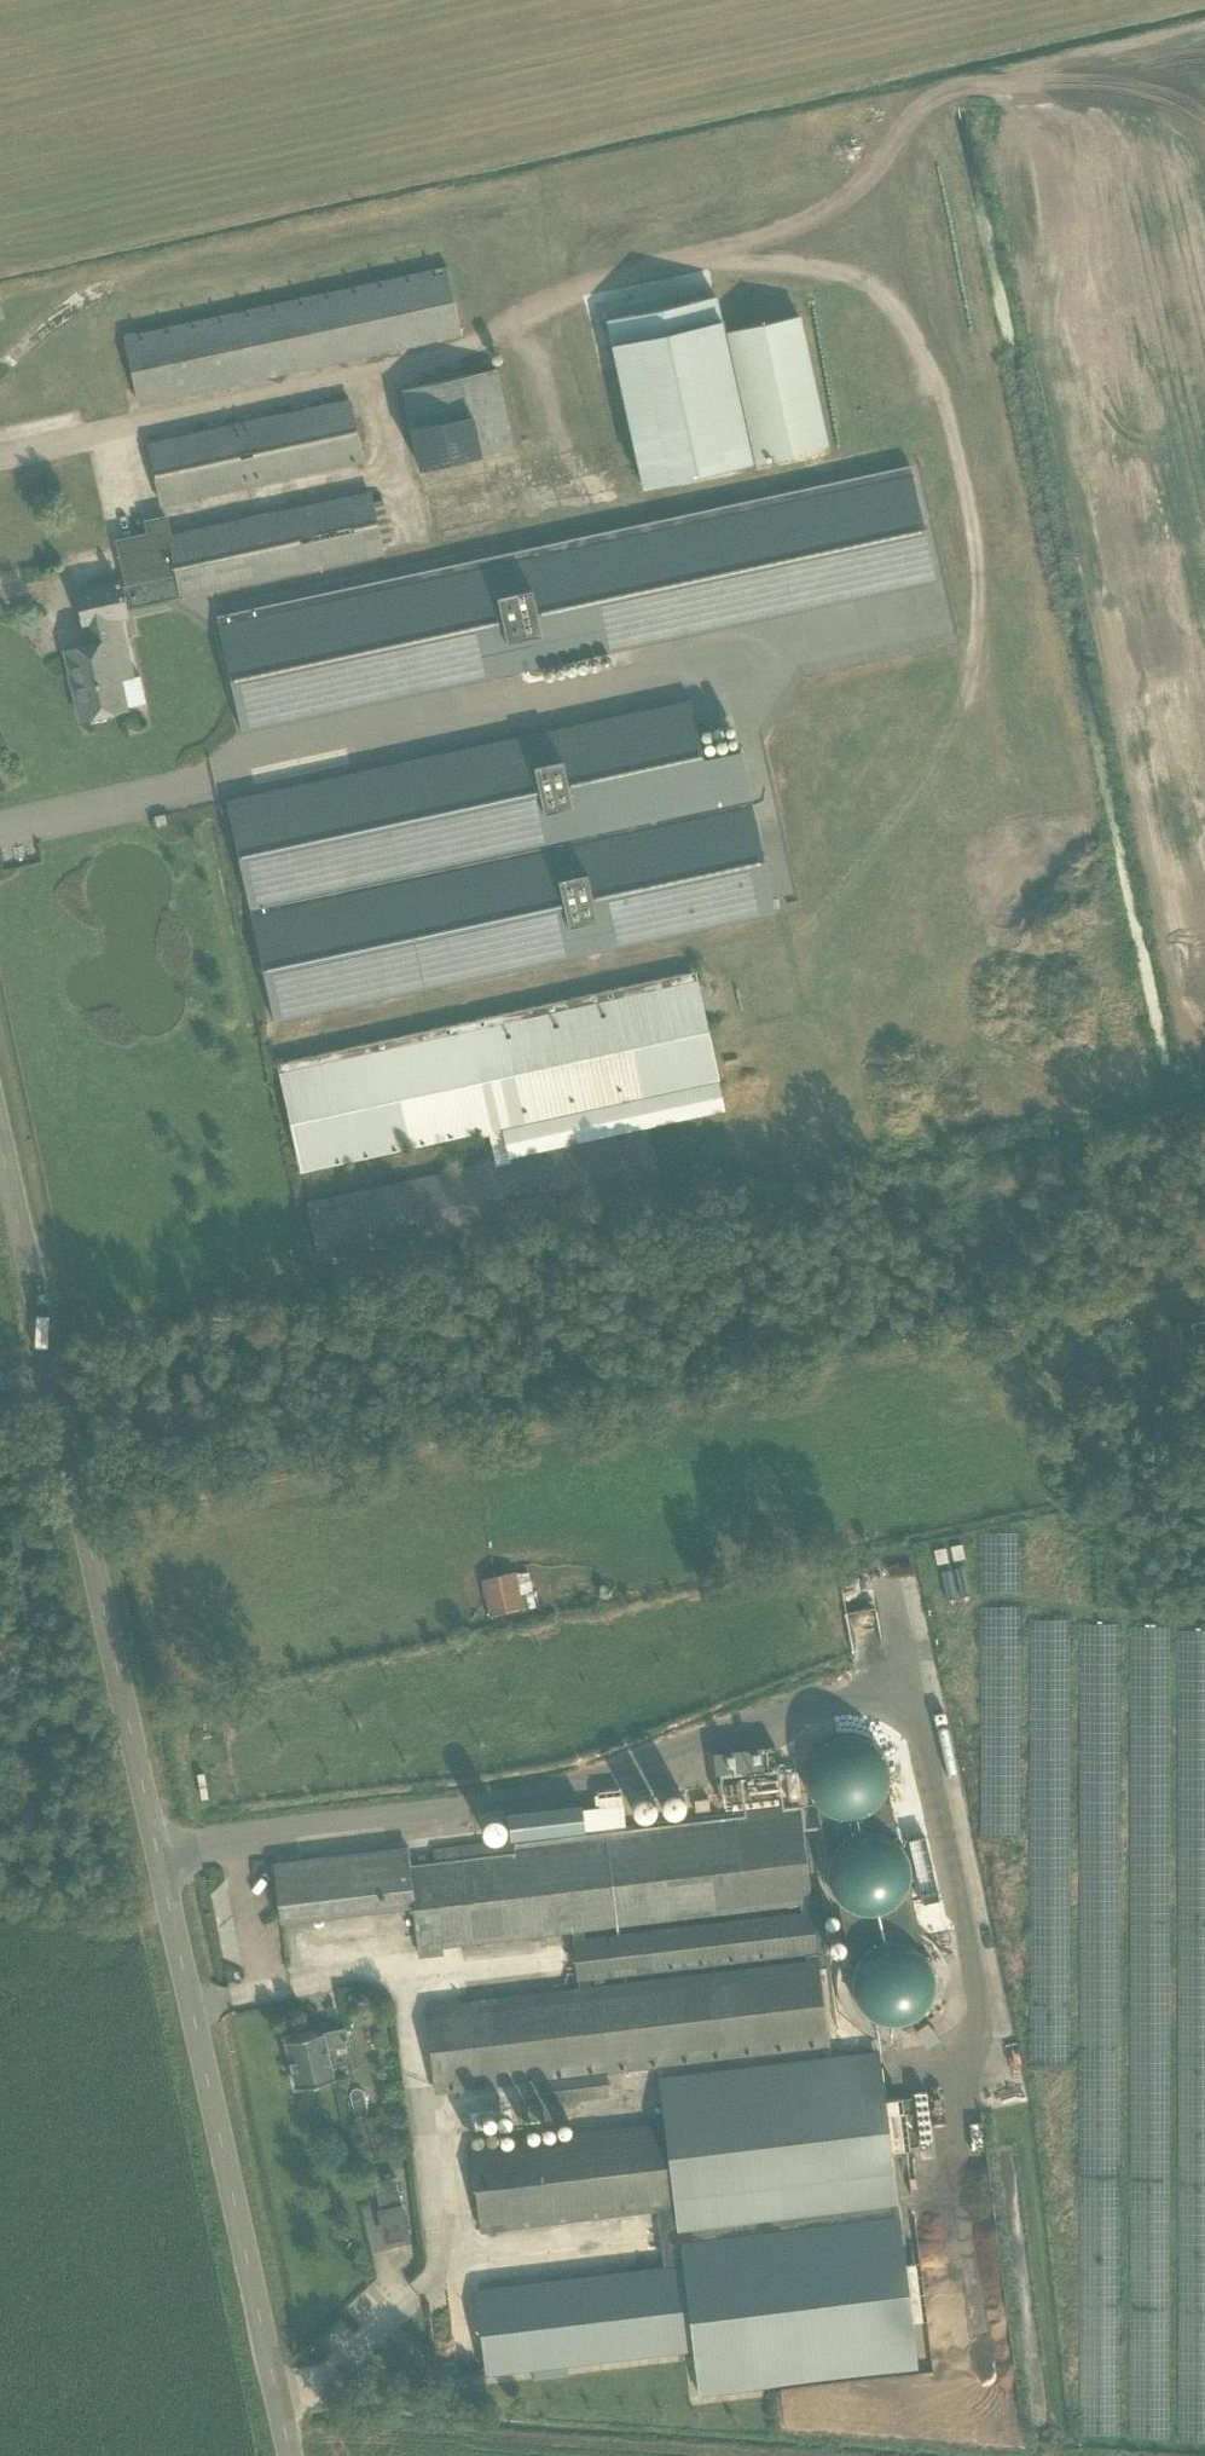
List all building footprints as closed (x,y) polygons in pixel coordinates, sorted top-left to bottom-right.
[(140,404),(163,399),(463,335),(449,268),(125,337),(140,404)] [(717,452),(753,445),(825,429),(800,316),(724,333),(717,297),(608,321),(640,469),(717,452)] [(499,369),(460,377),(460,375),(405,388),(422,467),(478,454),(479,457),(516,448),(499,369)] [(351,400),(172,439),(148,444),(162,504),(364,460),(351,400)] [(938,581),(913,463),(217,615),(220,626),(219,626),(242,731),(938,581)] [(94,645),(65,652),(70,675),(73,675),(75,687),(73,688),(80,719),(127,708),(126,705),(145,700),(125,609),(182,596),(205,591),(385,552),(383,543),(393,541),(384,501),(374,503),(372,492),(192,532),(169,537),(165,519),(143,524),(146,536),(113,543),(123,586),(120,587),(119,581),(77,591),(84,626),(89,625),(94,645)] [(740,734),(703,742),(694,700),(226,801),(274,1021),(779,913),(775,897),(740,734)] [(460,1023),(282,1062),(306,1170),(489,1129),(495,1162),(308,1203),(322,1264),(507,1224),(659,1190),(647,1128),(725,1111),(719,1080),(696,971),(470,1021),(471,1028),(461,1030),(460,1023)] [(965,1559),(962,1545),(950,1547),(953,1562),(965,1559)] [(948,1563),(945,1548),(933,1551),(936,1565),(948,1563)] [(969,1596),(963,1569),(955,1570),(961,1597),(969,1596)] [(941,1574),(946,1600),(954,1599),(949,1572),(941,1574)] [(521,1611),(512,1576),(512,1574),(481,1582),(490,1619),(521,1611)] [(816,1806),(879,1808),(880,1741),(817,1739),(816,1806)] [(713,1752),(716,1775),(764,1769),(761,1747),(713,1752)] [(507,1813),(510,1841),(585,1832),(582,1804),(507,1813)] [(818,1968),(826,1967),(817,1894),(810,1895),(800,1808),(432,1851),(433,1860),(410,1863),(414,1903),(414,1905),(420,1956),(444,1953),(443,1947),(572,1931),(573,1939),(571,1939),(578,1981),(579,1981),(579,1990),(450,2004),(426,2007),(436,2091),(460,2088),(548,2078),(551,2102),(608,2096),(606,2072),(827,2047),(818,1968)] [(887,1823),(828,1844),(853,1914),(912,1893),(887,1823)] [(414,1903),(410,1863),(408,1846),(273,1862),(280,1918),(414,1903)] [(878,2027),(937,1999),(905,1931),(846,1958),(878,2027)] [(345,2027),(286,2041),(296,2088),(334,2080),(327,2047),(348,2042),(345,2027)] [(666,2121),(471,2145),(481,2231),(505,2228),(656,2210),(661,2246),(896,2219),(887,2148),(903,2146),(897,2097),(881,2099),(875,2050),(661,2076),(666,2121)] [(395,2176),(374,2181),(386,2235),(407,2231),(395,2176)] [(663,2267),(476,2290),(486,2375),(533,2369),(534,2379),(569,2374),(568,2365),(695,2350),(700,2394),(914,2369),(908,2321),(925,2319),(918,2261),(901,2263),(896,2219),(661,2246),(663,2267)]
